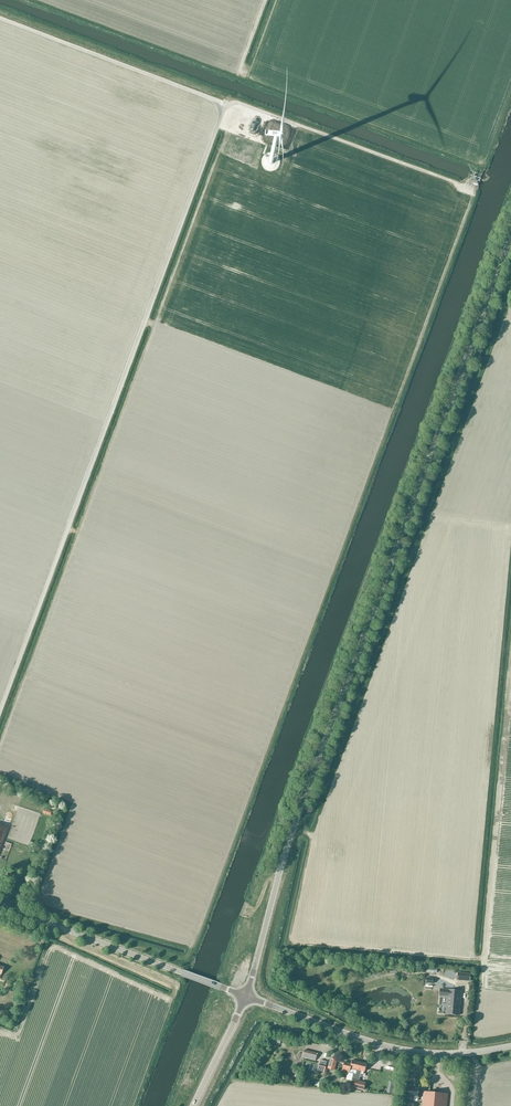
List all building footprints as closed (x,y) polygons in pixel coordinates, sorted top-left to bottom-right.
[(1,847),(8,827),(0,824),(0,847),(1,847)] [(458,980),(471,981),(472,973),(458,972),(458,980)] [(447,1014),(460,1015),(462,990),(441,988),(440,995),(448,996),(447,1014)] [(311,1060),(313,1052),(301,1049),(299,1057),(311,1060)] [(329,1068),(334,1070),(337,1060),(330,1058),(328,1068),(329,1068)] [(320,1060),(318,1070),(324,1071),(325,1068),(326,1065),(327,1061),(320,1060)] [(352,1078),(355,1078),(357,1070),(359,1062),(351,1060),(350,1064),(344,1062),(341,1074),(348,1076),(348,1073),(352,1074),(352,1078)] [(357,1070),(355,1078),(352,1087),(363,1090),(365,1083),(359,1081),(361,1071),(365,1071),(366,1064),(359,1062),(357,1070)] [(406,1095),(411,1095),(410,1097),(418,1098),(419,1097),(423,1097),(422,1105),(447,1105),(448,1094),(420,1091),(420,1088),(407,1086),(406,1095)]
